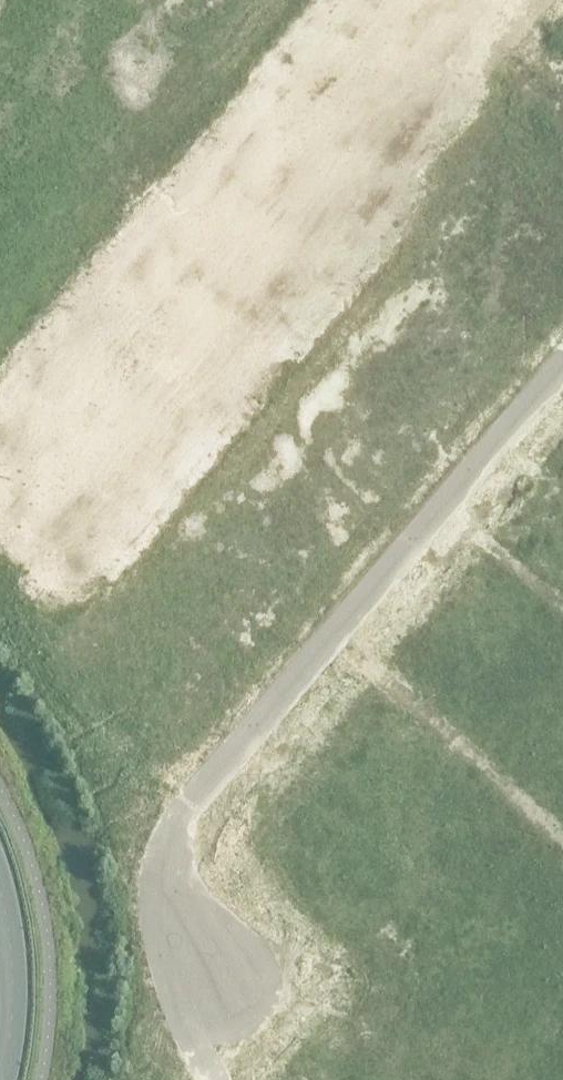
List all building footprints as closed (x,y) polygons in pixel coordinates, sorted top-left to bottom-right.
[(534,496),(562,521),(562,462),(534,496)]
